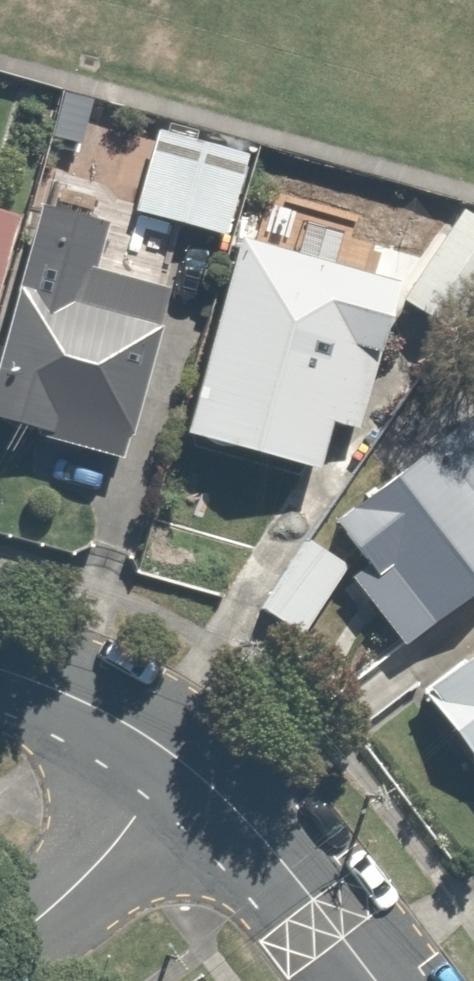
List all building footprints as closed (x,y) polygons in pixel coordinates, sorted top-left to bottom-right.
[(144,130),(124,215),(219,238),(240,153),(144,130)] [(34,173),(0,308),(0,427),(120,458),(155,320),(83,302),(111,193),(34,173)] [(448,214),(393,300),(454,340),(473,308),(473,230),(448,214)] [(13,219),(0,215),(0,267),(13,219)] [(350,442),(388,282),(226,243),(179,440),(310,472),(319,435),(350,442)] [(466,417),(322,511),(403,636),(473,589),(473,506),(470,500),(473,498),(473,429),(466,417)] [(287,636),(338,567),(300,540),(250,608),(287,636)] [(412,697),(473,780),(473,650),(412,697)]
